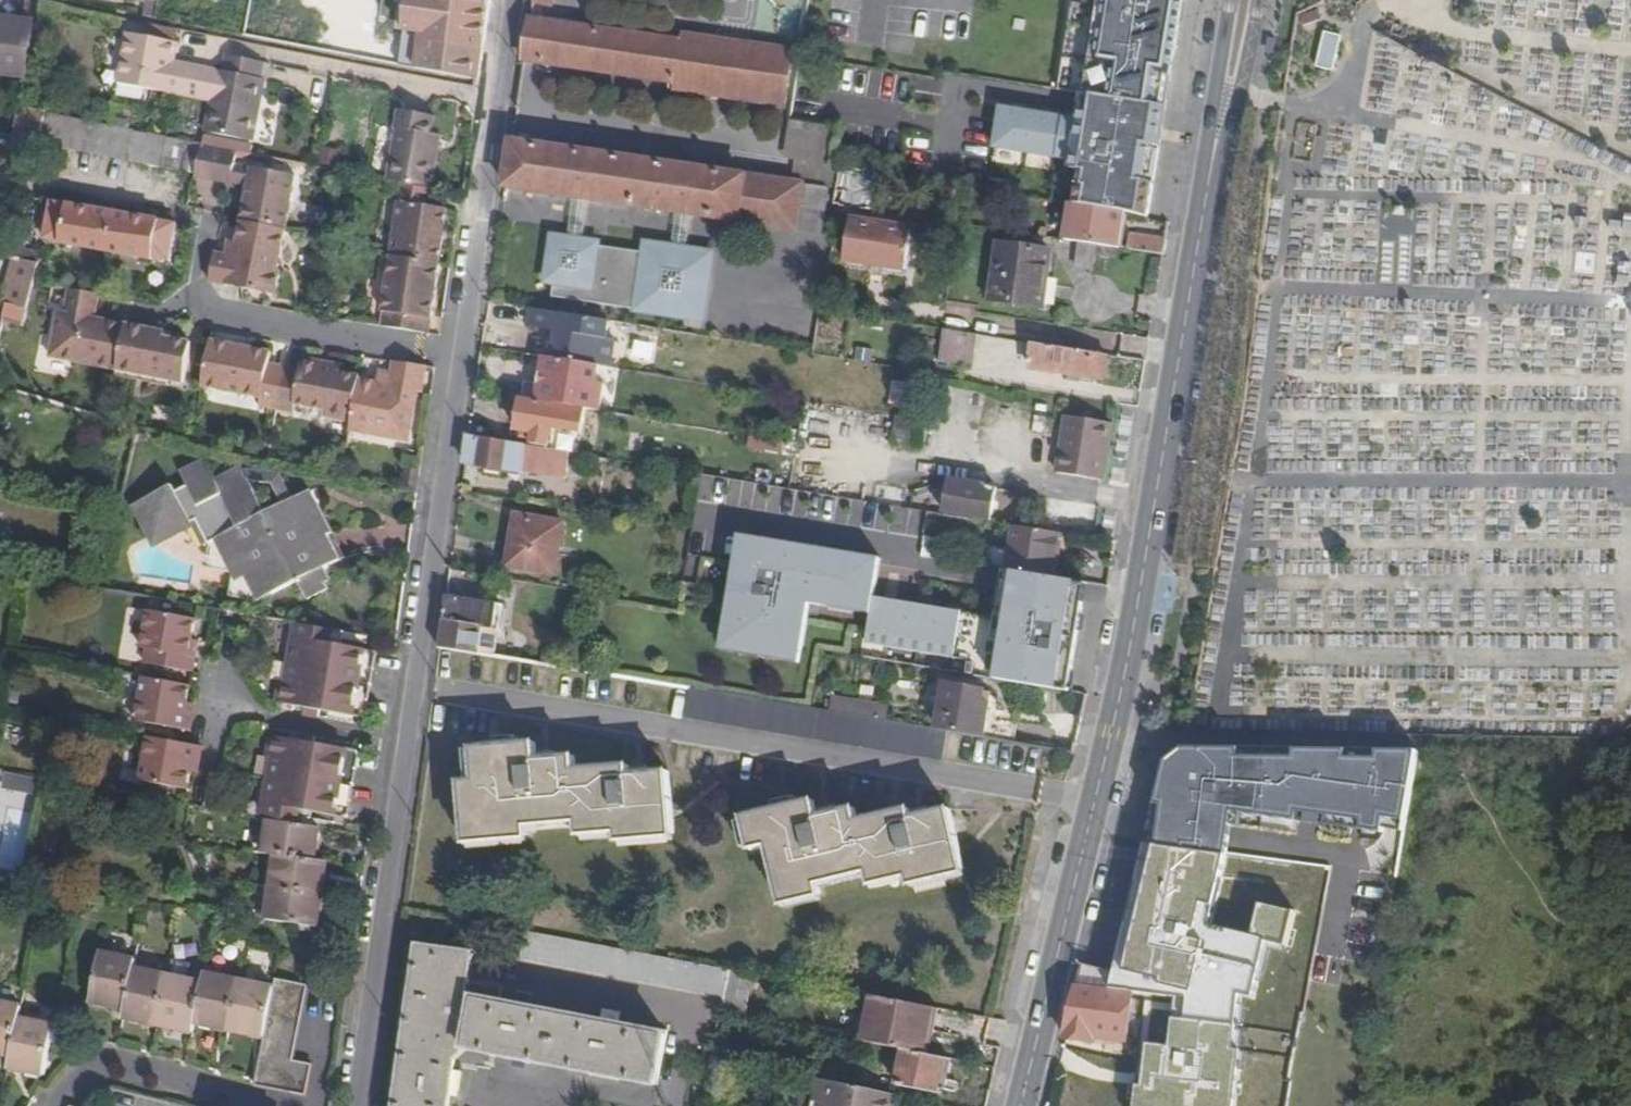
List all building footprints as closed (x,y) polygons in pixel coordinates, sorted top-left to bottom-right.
[(44,9),(45,4),(24,0),(20,18),(41,22),(44,9)] [(148,16),(159,18),(162,0),(150,0),(148,16)] [(432,32),(466,38),(466,36),(473,0),(437,0),(432,32)] [(1058,92),(1086,97),(1167,110),(1186,0),(1074,0),(1058,92)] [(1317,3),(1297,14),(1303,29),(1323,19),(1317,3)] [(28,80),(36,25),(0,21),(0,77),(28,80)] [(530,21),(525,60),(675,83),(675,90),(783,105),(791,51),(682,35),(680,43),(530,21)] [(1317,65),(1335,70),(1345,34),(1327,29),(1317,65)] [(112,85),(181,98),(187,65),(162,60),(166,41),(121,33),(112,85)] [(390,63),(395,36),(382,34),(377,60),(390,63)] [(412,39),(395,36),(390,63),(406,66),(412,39)] [(187,65),(181,98),(199,101),(194,129),(240,139),(247,107),(242,106),(251,61),(214,53),(211,69),(187,65)] [(1167,110),(1086,97),(1082,121),(1081,124),(1105,129),(1107,119),(1163,130),(1167,110)] [(1082,121),(1002,106),(995,146),(1074,160),(1073,170),(1080,171),(1077,187),(1079,187),(1076,205),(1123,213),(1147,216),(1163,130),(1107,119),(1105,129),(1081,124),(1082,121)] [(18,117),(15,140),(16,141),(14,152),(35,155),(43,115),(43,113),(25,109),(19,108),(18,117)] [(400,109),(386,181),(400,184),(432,190),(443,135),(430,132),(434,115),(400,109)] [(15,140),(18,117),(0,113),(0,137),(15,140)] [(148,136),(46,116),(40,143),(192,173),(197,145),(148,136)] [(827,126),(790,120),(784,158),(795,160),(792,184),(830,190),(834,166),(840,128),(829,126),(827,126)] [(1310,145),(1289,141),(1287,149),(1308,153),(1310,145)] [(674,213),(689,216),(823,235),(830,190),(513,143),(506,188),(572,199),(586,200),(674,213)] [(192,173),(191,179),(227,186),(227,184),(243,188),(236,222),(237,223),(281,231),(292,178),(232,166),(235,152),(197,145),(192,173)] [(1308,158),(1286,154),(1285,162),(1306,166),(1308,158)] [(432,190),(400,184),(389,254),(396,256),(396,253),(440,262),(447,212),(430,209),(432,190)] [(572,199),(565,240),(580,242),(586,200),(572,199)] [(175,226),(54,203),(47,241),(168,264),(175,226)] [(1076,205),(1073,205),(1067,240),(1081,242),(1116,248),(1118,248),(1123,214),(1123,213),(1076,205)] [(684,251),(689,216),(674,213),(669,249),(684,251)] [(913,231),(852,221),(845,262),(906,272),(913,231)] [(211,276),(216,283),(271,294),(284,231),(281,231),(237,223),(233,244),(230,258),(222,256),(215,254),(211,276)] [(1130,250),(1163,255),(1165,241),(1132,235),(1130,250)] [(684,251),(669,249),(643,246),(641,255),(598,249),(599,245),(580,242),(565,240),(548,238),(545,266),(706,293),(711,254),(684,251)] [(230,258),(233,244),(225,242),(222,256),(230,258)] [(1116,248),(1081,242),(1077,266),(1094,268),(1096,257),(1114,259),(1116,248)] [(1051,254),(1000,246),(991,300),(1042,308),(1051,254)] [(396,253),(396,256),(443,265),(444,262),(440,262),(396,253)] [(208,282),(216,283),(211,276),(215,254),(214,254),(208,282)] [(389,254),(384,254),(378,287),(380,294),(389,295),(396,256),(389,254)] [(396,256),(389,295),(386,310),(392,312),(389,326),(430,334),(443,265),(396,256)] [(5,305),(28,310),(34,283),(39,264),(15,261),(9,260),(1,304),(5,305)] [(702,321),(706,293),(545,266),(542,284),(552,285),(550,300),(702,321)] [(884,269),(872,267),(870,277),(882,279),(884,269)] [(98,296),(68,290),(63,314),(59,313),(50,359),(118,372),(127,327),(93,320),(98,296)] [(28,310),(5,305),(1,320),(3,320),(24,325),(28,310)] [(609,321),(532,309),(530,327),(558,331),(553,360),(598,368),(609,369),(614,341),(606,340),(609,321)] [(167,335),(127,327),(118,372),(184,385),(192,345),(166,340),(167,335)] [(976,336),(946,332),(941,362),(972,367),(976,336)] [(272,349),(213,337),(205,381),(264,393),(260,410),(277,413),(285,372),(286,364),(270,361),(272,349)] [(1108,358),(1034,346),(1030,369),(1103,381),(1108,358)] [(596,383),(598,368),(553,360),(544,359),(539,384),(525,381),(522,399),(586,410),(600,412),(605,384),(596,383)] [(426,367),(396,361),(392,384),(363,378),(352,430),(407,441),(416,389),(422,391),(426,367)] [(351,426),(360,380),(338,377),(339,369),(303,362),(300,375),(285,372),(277,413),(295,416),(297,409),(328,415),(327,421),(351,426)] [(912,386),(892,383),(889,404),(908,407),(912,386)] [(583,433),(586,410),(522,399),(517,431),(532,433),(530,444),(551,447),(552,440),(555,440),(556,429),(583,433)] [(911,419),(896,417),(891,443),(907,446),(911,419)] [(1112,425),(1067,418),(1057,474),(1102,481),(1112,425)] [(470,438),(466,465),(522,473),(523,472),(565,478),(565,475),(580,477),(583,457),(470,438)] [(782,455),(784,443),(762,440),(751,438),(749,449),(782,455)] [(195,522),(208,545),(225,536),(247,576),(261,569),(274,595),(298,581),(309,601),(329,591),(326,585),(332,582),(324,568),(339,560),(326,536),(332,533),(318,504),(312,508),(305,494),(292,501),(280,478),(244,473),(218,486),(205,461),(181,473),(191,492),(179,498),(173,487),(134,508),(146,532),(162,523),(168,535),(195,522)] [(951,482),(945,516),(950,518),(989,524),(995,489),(951,482)] [(943,561),(950,518),(945,516),(929,514),(922,558),(943,561)] [(563,523),(517,517),(509,568),(555,574),(563,523)] [(1058,535),(1013,528),(1006,572),(1051,579),(1058,535)] [(260,602),(274,595),(261,569),(247,576),(225,536),(208,545),(204,569),(233,574),(229,597),(260,602)] [(878,560),(748,538),(729,651),(799,663),(809,604),(869,614),(872,598),(878,560)] [(1069,689),(1083,608),(1009,596),(1005,621),(872,598),(869,614),(864,642),(967,659),(965,672),(1069,689)] [(448,598),(440,649),(492,658),(497,632),(493,631),(497,606),(448,598)] [(147,652),(144,666),(195,675),(199,652),(192,651),(199,620),(149,611),(140,651),(147,652)] [(355,717),(366,651),(329,645),(332,630),(298,624),(287,685),(282,684),(279,705),(306,710),(304,719),(317,721),(318,712),(355,717)] [(192,733),(194,718),(186,717),(188,705),(192,689),(144,680),(136,722),(192,733)] [(981,737),(986,704),(982,703),(983,693),(948,687),(940,731),(945,732),(981,737)] [(940,758),(945,732),(940,731),(892,723),(884,722),(829,713),(811,710),(763,702),(757,701),(712,694),(694,691),(691,690),(686,716),(940,758)] [(832,699),(829,713),(884,722),(887,709),(832,699)] [(186,717),(194,718),(197,707),(188,705),(186,717)] [(337,818),(349,752),(312,745),(314,737),(301,735),(300,743),(273,738),(268,759),(274,760),(263,818),(297,823),(299,811),(337,818)] [(190,791),(193,774),(195,762),(203,763),(205,749),(149,738),(141,782),(190,791)] [(1058,743),(1057,750),(1074,753),(1076,744),(1058,743)] [(1282,751),(1226,744),(1223,763),(1216,762),(1208,825),(1252,831),(1261,763),(1280,765),(1282,751)] [(629,770),(576,776),(575,761),(537,765),(535,749),(476,755),(478,786),(463,787),(468,841),(529,837),(528,823),(580,820),(580,833),(619,830),(619,839),(673,835),(667,778),(631,781),(629,770)] [(349,752),(337,818),(349,820),(360,754),(349,752)] [(200,775),(203,763),(195,762),(193,774),(200,775)] [(7,773),(6,784),(31,787),(33,776),(7,773)] [(814,806),(746,822),(752,848),(769,844),(784,905),(821,897),(818,883),(869,871),(872,885),(909,876),(911,884),(963,871),(950,814),(913,822),(912,814),(858,827),(855,814),(818,823),(814,806)] [(275,856),(315,861),(319,828),(268,822),(265,855),(275,856)] [(1115,840),(1102,891),(1124,895),(1121,908),(1147,913),(1162,847),(1115,840)] [(275,856),(271,888),(322,894),(325,862),(315,861),(275,856)] [(1326,869),(1307,867),(1304,892),(1322,894),(1326,869)] [(322,894),(271,888),(267,919),(318,926),(322,894)] [(521,957),(725,996),(730,971),(526,932),(521,957)] [(615,1025),(596,1022),(526,1008),(508,1004),(475,998),(474,1002),(465,1001),(472,954),(420,946),(397,1105),(448,1105),(454,1062),(469,1049),(656,1085),(666,1035),(615,1025)] [(91,1003),(126,1010),(134,972),(136,961),(101,955),(91,1003)] [(730,969),(730,971),(725,996),(721,1015),(747,1020),(756,974),(730,969)] [(1083,969),(1079,986),(1133,993),(1134,993),(1136,979),(1137,975),(1083,969)] [(158,1026),(168,978),(134,972),(126,1010),(124,1019),(158,1026)] [(229,1031),(239,983),(205,976),(203,985),(195,1024),(229,1031)] [(193,1033),(195,1024),(203,985),(168,978),(158,1026),(193,1033)] [(1136,979),(1134,993),(1177,998),(1179,984),(1136,979)] [(276,990),(239,983),(229,1031),(266,1039),(276,990)] [(276,990),(266,1039),(257,1082),(257,1085),(307,1097),(314,1066),(294,1061),(308,990),(306,990),(277,983),(276,990)] [(1133,993),(1079,986),(1066,1039),(1095,1042),(1096,1038),(1127,1042),(1133,993)] [(510,993),(508,1004),(526,1008),(528,996),(510,993)] [(863,994),(853,1041),(864,1042),(873,996),(863,994)] [(938,1008),(873,996),(864,1042),(904,1051),(930,1056),(938,1008)] [(12,1057),(20,1020),(22,1009),(0,1004),(0,1055),(12,1057)] [(599,1009),(596,1022),(615,1025),(618,1013),(599,1009)] [(1291,1077),(1294,1061),(1302,1014),(1273,1010),(1269,1029),(1281,1030),(1272,1075),(1291,1077)] [(54,1027),(20,1020),(12,1057),(9,1069),(44,1076),(54,1027)] [(930,1056),(904,1051),(898,1083),(939,1092),(940,1086),(945,1059),(930,1056)] [(945,1059),(940,1086),(947,1087),(952,1060),(945,1059)] [(1286,1103),(1291,1077),(1272,1075),(1252,1073),(1245,1105),(1286,1105),(1286,1103)] [(896,1097),(821,1080),(816,1102),(823,1104),(823,1105),(894,1105),(896,1097)]
